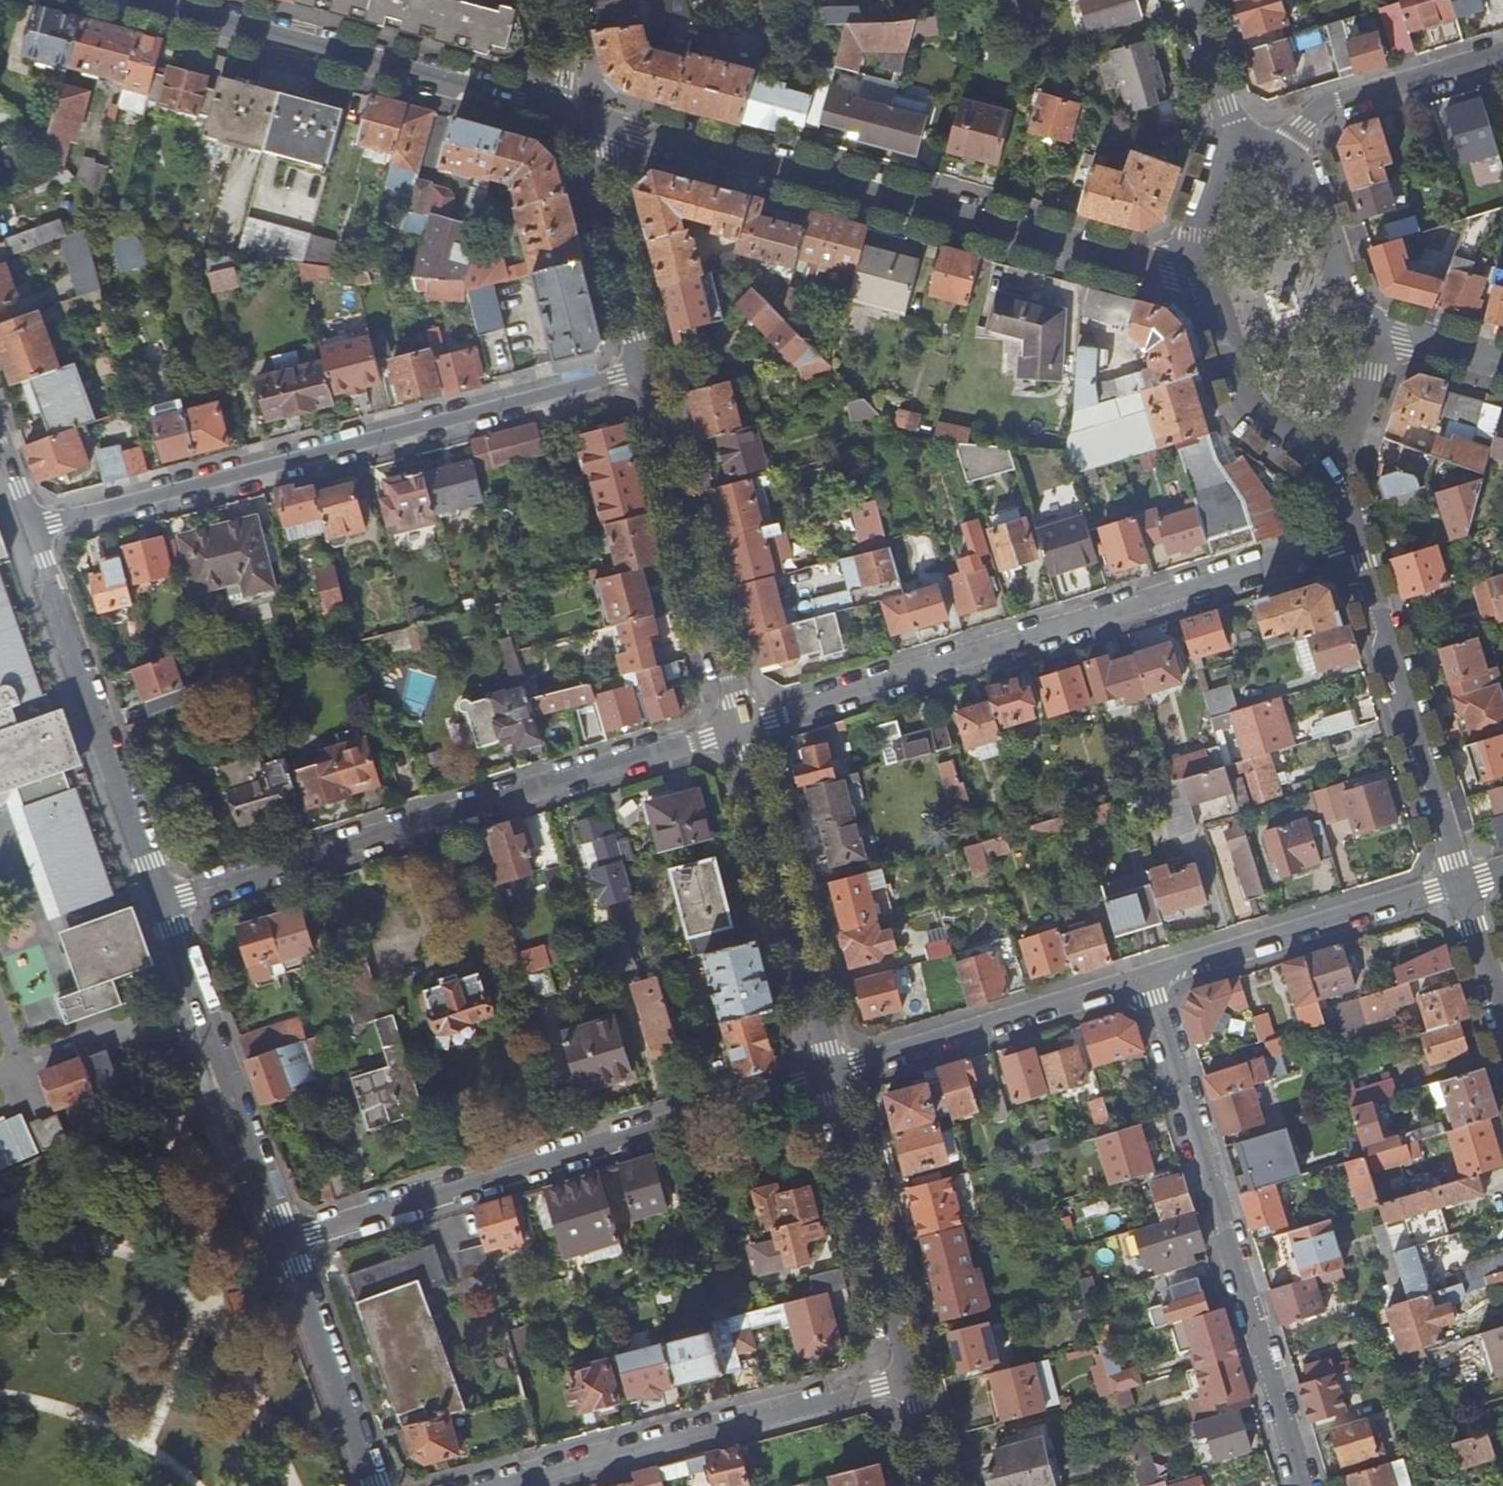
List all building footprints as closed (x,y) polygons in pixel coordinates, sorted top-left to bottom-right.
[(295,1),(367,20),(372,0),(296,0),(295,1)] [(367,20),(502,57),(505,57),(505,56),(507,56),(511,55),(514,53),(523,44),(524,41),(525,38),(525,32),(524,32),(518,8),(488,0),(372,0),(367,20)] [(641,25),(634,0),(589,0),(587,2),(594,31),(641,25)] [(691,20),(686,3),(685,0),(666,0),(662,1),(663,6),(648,7),(651,24),(691,20)] [(711,27),(703,0),(697,0),(686,3),(691,20),(694,28),(711,27)] [(1140,16),(1135,0),(1078,0),(1089,33),(1140,16)] [(1250,48),(1282,38),(1279,26),(1287,24),(1280,0),(1246,0),(1237,3),(1250,48)] [(1408,31),(1455,16),(1456,16),(1451,0),(1399,0),(1399,2),(1408,31)] [(1456,16),(1483,7),(1481,0),(1451,0),(1456,16)] [(1394,56),(1414,50),(1408,31),(1399,2),(1379,8),(1394,56)] [(69,65),(82,17),(38,5),(32,27),(29,38),(25,53),(69,65)] [(823,25),(844,25),(860,24),(858,15),(855,9),(819,11),(823,25)] [(1347,18),(1353,35),(1367,30),(1361,14),(1347,18)] [(156,72),(164,39),(153,36),(102,22),(82,17),(69,65),(127,80),(125,87),(150,93),(156,72)] [(1341,78),(1355,73),(1347,42),(1342,20),(1327,24),(1341,78)] [(1294,49),(1331,38),(1327,24),(1290,35),(1292,42),(1294,49)] [(622,90),(674,104),(687,54),(693,30),(675,25),(671,26),(664,53),(651,50),(649,41),(646,42),(641,25),(594,31),(606,73),(622,90)] [(24,36),(29,38),(32,27),(27,26),(24,36)] [(717,47),(726,48),(729,27),(719,27),(717,47)] [(1355,73),(1386,64),(1378,32),(1347,42),(1355,73)] [(1292,42),(1290,35),(1282,38),(1250,48),(1249,48),(1259,82),(1295,71),(1287,43),(1292,42)] [(1127,111),(1166,101),(1147,38),(1107,50),(1127,111)] [(674,104),(743,122),(754,76),(755,71),(716,62),(718,53),(703,49),(701,58),(687,54),(674,104)] [(206,86),(209,77),(170,67),(168,75),(156,72),(150,93),(148,98),(211,115),(218,89),(206,86)] [(857,99),(890,108),(893,96),(896,82),(863,74),(857,99)] [(267,149),(282,91),(222,75),(218,89),(211,115),(177,244),(192,246),(203,248),(228,153),(227,152),(230,139),(267,149)] [(780,119),(817,129),(820,121),(822,112),(808,109),(811,96),(787,89),(788,85),(754,76),(743,122),(777,130),(780,119)] [(76,145),(90,91),(64,84),(47,149),(65,166),(71,143),(76,145)] [(858,140),(880,146),(890,108),(857,99),(850,98),(852,92),(829,85),(822,112),(820,121),(860,132),(858,140)] [(328,170),(345,108),(282,91),(267,149),(325,165),(324,169),(328,170)] [(1066,140),(1076,103),(1038,93),(1029,130),(1066,140)] [(401,130),(408,104),(373,95),(361,142),(396,151),(401,130)] [(914,155),(927,106),(893,96),(890,108),(880,146),(914,155)] [(1493,136),(1481,97),(1446,108),(1457,147),(1493,136)] [(946,151),(995,163),(1008,113),(959,101),(946,151)] [(21,124),(0,103),(0,132),(21,124)] [(112,104),(109,119),(116,120),(120,107),(112,104)] [(417,172),(427,136),(434,111),(408,104),(401,130),(396,151),(391,166),(417,172)] [(491,178),(504,130),(455,117),(443,165),(448,167),(446,172),(463,177),(464,171),(476,174),(475,180),(474,180),(468,202),(484,206),(487,193),(491,178)] [(1353,190),(1386,180),(1383,166),(1391,164),(1377,118),(1348,127),(1338,144),(1353,190)] [(565,191),(556,157),(540,140),(522,135),(504,130),(491,178),(508,183),(515,177),(518,181),(513,187),(517,204),(565,191)] [(1132,150),(1142,154),(1146,142),(1116,131),(1112,143),(1132,150)] [(1141,228),(1159,220),(1178,166),(1142,154),(1132,150),(1125,177),(1101,169),(1105,156),(1094,152),(1079,211),(1141,228)] [(86,155),(80,176),(104,183),(110,162),(86,155)] [(75,175),(69,169),(8,191),(12,201),(75,175)] [(685,215),(714,222),(712,230),(739,237),(751,196),(702,183),(654,170),(636,189),(661,285),(704,273),(694,237),(691,238),(688,228),(684,228),(681,217),(685,215)] [(424,213),(432,184),(432,183),(416,179),(408,209),(424,214),(424,213)] [(1361,218),(1395,207),(1386,180),(1353,190),(1361,218)] [(479,224),(484,206),(468,202),(463,223),(449,219),(455,196),(451,189),(432,184),(424,213),(431,215),(426,230),(415,272),(414,277),(430,278),(464,280),(472,250),(479,224)] [(12,201),(8,191),(0,194),(0,206),(12,201)] [(507,270),(503,258),(472,250),(464,280),(465,283),(467,289),(493,282),(535,272),(583,259),(565,191),(517,204),(525,234),(522,235),(523,241),(526,240),(532,261),(510,267),(507,270)] [(492,210),(496,196),(487,193),(484,206),(479,224),(489,221),(492,210)] [(768,258),(794,265),(809,211),(782,204),(778,221),(758,216),(763,199),(751,196),(739,237),(735,254),(732,262),(741,265),(744,252),(762,257),(761,262),(766,263),(768,258)] [(426,230),(431,215),(424,213),(424,214),(408,209),(403,224),(426,230)] [(1493,210),(1469,217),(1464,229),(1455,252),(1453,257),(1472,261),(1493,210)] [(817,266),(829,269),(830,264),(855,270),(861,246),(866,226),(809,211),(794,265),(781,315),(818,352),(821,340),(803,322),(802,320),(798,315),(805,290),(810,291),(817,266)] [(1419,230),(1414,215),(1384,224),(1389,240),(1419,230)] [(312,233),(249,217),(239,253),(298,261),(304,262),(310,238),(312,233)] [(1458,231),(1464,229),(1469,217),(1465,217),(1454,221),(1458,231)] [(67,235),(62,219),(5,240),(11,256),(60,237),(67,235)] [(101,287),(87,228),(67,235),(60,237),(78,295),(101,287)] [(145,256),(141,238),(131,230),(127,233),(133,258),(145,256)] [(1418,237),(1371,251),(1381,282),(1433,267),(1431,261),(1427,263),(1418,237)] [(334,242),(310,239),(304,262),(315,264),(325,265),(330,266),(334,242)] [(848,294),(905,308),(917,261),(861,246),(855,270),(848,294)] [(929,292),(967,302),(979,257),(941,246),(935,266),(934,272),(929,292)] [(1453,257),(1455,252),(1441,247),(1428,282),(1441,287),(1453,257)] [(714,270),(731,265),(732,262),(735,254),(716,249),(720,263),(713,265),(714,270)] [(233,250),(228,251),(207,256),(210,266),(235,260),(234,252),(233,250)] [(4,258),(0,260),(0,307),(19,300),(4,258)] [(603,339),(583,259),(535,272),(558,360),(596,351),(603,339)] [(240,282),(235,260),(210,266),(214,287),(240,282)] [(304,262),(298,261),(303,279),(324,275),(325,265),(315,264),(304,262)] [(1502,269),(1496,268),(1491,285),(1495,286),(1485,320),(1502,325),(1502,269)] [(363,270),(354,269),(357,284),(371,280),(368,271),(363,270)] [(1451,269),(1437,307),(1475,317),(1481,300),(1478,299),(1485,278),(1451,269)] [(676,344),(717,331),(723,325),(722,320),(724,320),(712,271),(704,273),(661,285),(676,344)] [(463,302),(465,283),(464,280),(430,278),(427,300),(463,302)] [(504,329),(493,282),(467,289),(479,336),(504,329)] [(106,306),(101,287),(78,295),(62,301),(69,319),(106,306)] [(738,303),(797,362),(798,362),(808,359),(821,355),(818,352),(781,315),(753,287),(738,303)] [(1057,372),(1060,308),(1053,307),(1019,299),(999,293),(990,326),(1011,332),(1024,335),(1022,370),(1057,372)] [(1108,324),(1126,329),(1134,298),(1117,293),(1108,324)] [(1112,398),(1188,375),(1198,372),(1184,324),(1167,307),(1134,298),(1126,329),(1126,332),(1144,348),(1146,353),(1141,355),(1143,361),(1148,359),(1150,366),(1109,378),(1103,387),(1107,399),(1112,398)] [(38,309),(0,324),(0,348),(13,384),(29,378),(68,365),(57,335),(49,337),(38,309)] [(382,380),(368,326),(318,339),(324,361),(332,393),(382,380)] [(480,366),(476,349),(445,356),(438,330),(428,332),(432,350),(442,388),(444,395),(480,386),(478,377),(475,367),(480,366)] [(1097,402),(1094,384),(1094,371),(1105,367),(1108,348),(1076,345),(1075,375),(1073,410),(1097,402)] [(442,388),(432,350),(392,360),(401,398),(442,388)] [(803,381),(828,374),(831,365),(830,363),(822,356),(808,359),(798,362),(803,381)] [(332,393),(324,361),(258,378),(268,419),(335,402),(332,393)] [(97,420),(75,362),(68,365),(29,378),(35,394),(28,397),(34,413),(41,411),(51,437),(75,428),(86,423),(97,420)] [(1432,422),(1434,416),(1438,417),(1472,426),(1479,402),(1479,400),(1440,390),(1442,380),(1415,373),(1398,382),(1381,428),(1397,432),(1402,419),(1415,423),(1416,419),(1432,422)] [(1175,442),(1206,432),(1188,375),(1112,398),(1118,415),(1148,406),(1155,430),(1149,427),(1092,445),(1090,438),(1075,442),(1063,450),(1070,473),(1074,472),(1093,466),(1118,459),(1137,453),(1156,447),(1175,442)] [(717,435),(742,428),(728,380),(688,391),(700,439),(717,435)] [(851,419),(870,414),(867,401),(862,396),(846,401),(851,419)] [(183,412),(180,400),(150,407),(148,411),(160,460),(193,452),(183,412)] [(1454,436),(1491,448),(1499,417),(1501,408),(1479,402),(1472,426),(1438,417),(1435,434),(1452,441),(1454,436)] [(227,443),(218,404),(183,412),(193,452),(227,443)] [(914,429),(917,415),(897,411),(894,424),(914,429)] [(1499,417),(1491,448),(1490,452),(1502,456),(1502,418),(1499,417)] [(947,438),(967,442),(971,428),(937,420),(931,439),(946,440),(947,438)] [(90,434),(86,423),(75,428),(51,437),(25,446),(38,481),(88,463),(79,438),(90,434)] [(478,470),(542,453),(534,423),(469,440),(478,470)] [(589,471),(635,459),(625,424),(582,435),(586,451),(581,453),(586,472),(589,471)] [(746,469),(765,464),(755,425),(742,428),(717,435),(730,483),(748,478),(746,469)] [(1211,555),(1292,530),(1244,462),(1221,468),(1214,459),(1206,432),(1175,442),(1192,498),(1206,540),(1211,555)] [(1432,453),(1435,455),(1471,468),(1485,472),(1490,452),(1491,448),(1454,436),(1452,441),(1435,434),(1432,453)] [(966,482),(1014,467),(1007,445),(982,443),(967,442),(953,441),(966,482)] [(120,442),(100,447),(101,452),(96,453),(104,482),(129,476),(148,471),(142,447),(141,443),(122,448),(120,442)] [(1432,453),(1403,443),(1397,459),(1383,463),(1382,470),(1381,474),(1381,478),(1379,481),(1384,498),(1426,485),(1431,465),(1435,455),(1432,453)] [(1141,464),(1160,458),(1156,447),(1137,453),(1141,464)] [(1471,468),(1435,455),(1431,465),(1468,477),(1471,468)] [(607,523),(648,512),(635,459),(589,471),(603,524),(607,523)] [(452,509),(450,504),(482,496),(473,461),(425,473),(435,510),(435,513),(452,509)] [(1078,485),(1097,480),(1093,466),(1074,472),(1078,485)] [(421,514),(435,510),(425,473),(425,471),(386,481),(389,491),(382,493),(390,522),(401,519),(403,525),(423,520),(421,514)] [(725,537),(761,527),(755,503),(779,496),(773,471),(748,478),(730,483),(713,487),(725,537)] [(1468,535),(1482,480),(1439,494),(1453,539),(1468,535)] [(1429,483),(1426,485),(1384,498),(1377,501),(1381,513),(1433,496),(1429,483)] [(328,538),(364,528),(361,515),(357,502),(353,484),(316,493),(322,516),(328,538)] [(285,525),(317,517),(322,516),(316,493),(314,486),(295,491),(293,485),(276,490),(285,525)] [(889,544),(875,498),(853,505),(866,551),(889,544)] [(1168,552),(1206,540),(1192,498),(1186,499),(1190,509),(1157,519),(1154,510),(1135,515),(1135,516),(1144,544),(1163,538),(1168,552)] [(361,515),(370,512),(366,499),(357,502),(361,515)] [(1157,519),(1190,509),(1186,499),(1154,510),(1157,519)] [(1034,556),(1023,518),(1021,518),(1017,506),(991,514),(994,526),(990,527),(1001,565),(1034,556)] [(641,566),(661,561),(648,512),(607,523),(620,572),(641,566)] [(1047,569),(1075,560),(1077,564),(1096,558),(1087,529),(1083,516),(1034,531),(1047,569)] [(1113,569),(1148,558),(1144,544),(1135,516),(1100,527),(1113,569)] [(289,538),(320,529),(317,517),(285,525),(289,538)] [(959,613),(995,602),(983,566),(981,567),(978,556),(989,552),(978,518),(962,523),(972,554),(956,559),(961,573),(948,577),(959,613)] [(275,587),(258,523),(235,529),(233,521),(179,535),(193,591),(240,579),(244,595),(275,587)] [(774,575),(770,561),(779,559),(778,554),(790,550),(785,531),(782,532),(779,522),(761,527),(725,537),(732,561),(738,585),(772,576),(774,575)] [(0,532),(0,560),(9,557),(0,532)] [(170,567),(162,537),(123,546),(131,578),(170,567)] [(879,599),(904,592),(889,544),(866,551),(854,554),(866,603),(879,599)] [(1404,597),(1448,583),(1437,545),(1392,558),(1404,597)] [(866,603),(854,554),(841,557),(849,589),(853,606),(866,603)] [(99,611),(132,601),(120,555),(102,560),(105,572),(91,577),(99,611)] [(332,610),(345,607),(335,565),(317,570),(327,611),(323,612),(324,618),(334,615),(332,610)] [(602,576),(616,572),(615,569),(608,566),(589,570),(591,579),(602,576)] [(618,625),(653,615),(641,566),(620,572),(616,572),(602,576),(615,625),(618,625)] [(10,775),(12,780),(13,780),(15,785),(62,914),(115,895),(76,787),(70,789),(64,772),(64,771),(53,775),(51,770),(68,764),(50,714),(18,725),(7,729),(1,713),(13,708),(21,706),(21,704),(43,696),(0,576),(0,778),(10,775)] [(770,627),(785,624),(772,576),(738,585),(750,633),(770,627)] [(1490,581),(1500,614),(1502,613),(1502,577),(1490,581)] [(914,626),(946,617),(936,585),(920,590),(917,580),(906,583),(909,593),(904,594),(914,626)] [(1296,638),(1307,635),(1338,625),(1327,591),(1317,585),(1253,604),(1267,647),(1279,644),(1275,631),(1278,626),(1291,622),(1296,638)] [(811,599),(815,616),(835,610),(853,606),(849,589),(811,599)] [(890,634),(914,626),(904,594),(904,592),(879,599),(890,634)] [(770,627),(750,633),(760,671),(809,658),(807,653),(823,649),(824,654),(845,649),(835,610),(815,616),(785,624),(770,627)] [(1191,656),(1225,646),(1215,611),(1180,622),(1191,656)] [(657,633),(653,615),(618,625),(623,642),(627,641),(630,655),(618,658),(623,674),(657,664),(649,635),(657,633)] [(414,649),(430,645),(424,623),(402,629),(405,641),(411,639),(414,649)] [(1318,669),(1358,656),(1348,623),(1338,625),(1307,635),(1318,668),(1318,669)] [(390,648),(403,650),(403,652),(414,649),(411,639),(405,641),(402,629),(386,633),(390,648)] [(1304,673),(1318,668),(1307,635),(1296,638),(1294,639),(1304,673)] [(505,653),(515,651),(511,636),(501,639),(505,653)] [(1459,694),(1498,682),(1501,681),(1497,666),(1487,670),(1477,636),(1441,648),(1456,696),(1459,694)] [(193,660),(215,652),(214,647),(211,640),(195,646),(189,649),(193,660)] [(1144,691),(1179,680),(1168,644),(1132,655),(1143,690),(1144,691)] [(163,711),(200,698),(195,683),(185,686),(179,666),(193,660),(189,649),(148,663),(133,669),(150,716),(163,711)] [(509,668),(519,665),(515,651),(505,653),(509,668)] [(1119,697),(1143,690),(1132,655),(1108,662),(1106,654),(1085,662),(1097,699),(1118,692),(1119,697)] [(650,721),(679,711),(673,690),(671,690),(670,686),(665,687),(659,664),(636,670),(639,683),(649,717),(650,721)] [(523,749),(539,744),(539,739),(541,739),(534,714),(529,698),(519,665),(509,668),(513,681),(511,682),(513,687),(514,686),(516,690),(506,693),(505,692),(473,701),(470,699),(466,697),(463,698),(460,701),(459,705),(461,708),(464,711),(468,711),(478,747),(516,736),(519,746),(522,746),(523,749)] [(1088,703),(1076,666),(1038,678),(1049,715),(1088,703)] [(997,725),(1033,714),(1029,702),(1032,701),(1028,687),(1025,688),(1022,677),(986,689),(989,700),(997,725)] [(529,698),(534,714),(576,703),(578,709),(596,705),(595,698),(590,682),(529,698)] [(1502,733),(1502,698),(1498,682),(1459,694),(1459,697),(1464,712),(1473,742),(1502,733)] [(640,719),(649,717),(639,683),(630,686),(640,719)] [(1210,717),(1229,711),(1237,709),(1230,684),(1203,692),(1210,717)] [(606,729),(640,719),(630,686),(597,695),(606,729)] [(1268,753),(1290,745),(1276,697),(1237,709),(1229,711),(1245,760),(1268,753)] [(967,745),(1000,734),(997,725),(989,700),(956,711),(967,745)] [(7,729),(18,725),(13,708),(1,713),(7,729)] [(1326,734),(1354,725),(1349,708),(1321,717),(1326,734)] [(64,772),(84,765),(64,709),(50,714),(68,764),(51,770),(53,775),(64,771),(64,772)] [(132,741),(160,731),(157,724),(167,721),(163,711),(150,716),(126,725),(132,741)] [(895,761),(951,747),(944,724),(890,741),(895,761)] [(1473,742),(1465,745),(1477,783),(1502,775),(1502,733),(1473,742)] [(379,783),(364,737),(322,750),(326,763),(297,771),(308,807),(350,794),(349,792),(379,783)] [(834,752),(831,740),(804,748),(808,762),(804,763),(795,766),(799,782),(833,774),(829,754),(834,752)] [(1181,780),(1225,766),(1218,746),(1165,762),(1172,783),(1181,780)] [(240,823),(288,808),(284,798),(297,793),(285,756),(263,762),(261,752),(216,766),(225,794),(230,792),(232,799),(240,823)] [(1255,803),(1281,795),(1277,784),(1287,781),(1283,771),(1274,773),(1268,753),(1245,760),(1239,762),(1225,766),(1228,775),(1229,779),(1234,778),(1232,773),(1253,767),(1253,768),(1254,769),(1245,772),(1255,803)] [(953,817),(971,812),(962,782),(959,783),(952,760),(937,765),(953,817)] [(1188,804),(1232,790),(1229,779),(1228,775),(1225,766),(1181,780),(1188,804)] [(831,863),(863,855),(845,781),(860,778),(858,771),(806,785),(816,822),(820,821),(831,863)] [(9,798),(11,795),(13,792),(14,789),(15,787),(15,785),(13,780),(12,780),(10,775),(0,778),(0,801),(2,807),(4,805),(6,802),(9,798)] [(1232,790),(1235,799),(1245,796),(1239,776),(1234,778),(1229,779),(1232,790)] [(1167,833),(1195,825),(1188,804),(1181,780),(1172,783),(1156,787),(1161,805),(1162,809),(1160,809),(1167,833)] [(1297,784),(1301,795),(1313,791),(1310,780),(1297,784)] [(1356,833),(1396,820),(1384,781),(1345,793),(1341,782),(1313,791),(1301,795),(1300,795),(1305,811),(1315,808),(1319,820),(1320,822),(1349,813),(1356,833)] [(1489,790),(1497,816),(1502,815),(1502,786),(1489,790)] [(1129,815),(1161,805),(1156,787),(1124,798),(1129,815)] [(660,851),(709,838),(697,789),(647,802),(660,851)] [(1239,813),(1249,810),(1245,796),(1235,799),(1239,813)] [(627,939),(645,934),(634,897),(622,860),(620,854),(615,840),(607,813),(597,816),(597,815),(576,821),(583,843),(590,842),(598,867),(587,870),(599,908),(610,905),(616,925),(612,926),(617,943),(627,939)] [(1028,827),(1032,840),(1080,825),(1077,813),(1028,827)] [(1497,816),(1492,818),(1500,844),(1502,843),(1502,815),(1497,816)] [(1246,899),(1263,894),(1241,819),(1234,821),(1236,828),(1225,831),(1246,899)] [(1319,820),(1306,823),(1305,819),(1264,832),(1269,850),(1273,849),(1281,875),(1297,871),(1296,868),(1330,857),(1320,822),(1319,820)] [(494,882),(531,871),(526,854),(528,853),(526,848),(531,846),(528,835),(523,837),(520,827),(517,820),(478,832),(494,882)] [(523,837),(528,835),(525,826),(520,827),(523,837)] [(1005,835),(981,842),(985,856),(1009,849),(1005,835)] [(620,854),(629,852),(624,837),(615,840),(620,854)] [(985,856),(981,842),(967,846),(974,874),(989,870),(985,856)] [(622,860),(632,858),(629,852),(620,854),(622,860)] [(705,952),(738,943),(715,856),(671,868),(694,955),(705,952)] [(1168,920),(1177,917),(1180,912),(1179,907),(1205,900),(1193,864),(1183,866),(1185,872),(1170,876),(1167,866),(1146,871),(1147,872),(1159,913),(1162,912),(1163,917),(1168,920)] [(843,929),(876,921),(877,921),(869,889),(885,885),(881,868),(830,881),(833,894),(843,929)] [(1100,886),(1115,936),(1162,922),(1159,913),(1147,872),(1100,886)] [(885,885),(869,889),(877,921),(886,918),(893,916),(885,885)] [(101,985),(136,972),(149,968),(149,966),(156,964),(134,906),(61,932),(82,990),(57,999),(67,1024),(109,1008),(101,985)] [(282,960),(313,950),(299,907),(269,917),(282,960)] [(1065,908),(1054,911),(1059,928),(1062,935),(1070,963),(1074,973),(1111,962),(1099,924),(1072,932),(1065,908)] [(257,987),(275,981),(273,974),(285,971),(282,960),(269,917),(239,926),(257,987)] [(877,921),(876,921),(843,929),(840,930),(850,966),(878,958),(883,950),(895,947),(886,918),(877,921)] [(1037,974),(1070,963),(1062,935),(1059,928),(1026,939),(1037,974)] [(968,1006),(1007,994),(998,969),(1017,962),(1009,936),(990,942),(993,952),(955,964),(968,1006)] [(722,1021),(759,1012),(774,1007),(757,938),(738,943),(705,952),(707,963),(702,965),(704,974),(710,972),(713,987),(722,985),(723,990),(715,992),(722,1021)] [(924,944),(928,958),(951,952),(947,938),(924,944)] [(609,973),(635,965),(627,939),(617,943),(602,948),(609,973)] [(522,972),(550,964),(543,944),(515,954),(522,972)] [(1316,999),(1354,987),(1341,945),(1303,956),(1316,999)] [(343,990),(371,981),(361,948),(333,957),(343,990)] [(1303,1028),(1323,1023),(1319,1009),(1316,999),(1303,956),(1282,962),(1303,1028)] [(1408,981),(1433,973),(1428,957),(1400,966),(1405,982),(1408,981)] [(529,999),(559,990),(551,963),(550,964),(522,972),(529,999)] [(149,968),(136,972),(139,980),(152,975),(149,968)] [(866,1017),(903,1007),(892,968),(856,978),(866,1017)] [(101,985),(109,1008),(145,996),(139,980),(136,972),(101,985)] [(490,1012),(478,974),(459,980),(457,973),(443,978),(444,985),(425,991),(438,1031),(445,1029),(449,1032),(458,1029),(459,1024),(466,1022),(466,1020),(472,1018),(490,1012)] [(1212,1028),(1221,1011),(1226,1002),(1237,1011),(1248,1007),(1238,976),(1191,990),(1182,1007),(1193,1043),(1206,1038),(1212,1028)] [(353,1023),(382,1014),(371,981),(343,990),(353,1023)] [(1344,1028),(1392,1013),(1390,1007),(1413,1000),(1408,981),(1405,982),(1336,1003),(1341,1020),(1344,1028)] [(1429,1030),(1457,1021),(1468,1018),(1458,983),(1441,988),(1439,982),(1420,988),(1422,994),(1418,995),(1429,1030)] [(667,1010),(683,1006),(676,985),(661,990),(667,1010)] [(654,1054),(678,1047),(667,1010),(661,990),(637,997),(654,1054)] [(1324,1025),(1341,1020),(1336,1003),(1319,1009),(1323,1023),(1324,1025)] [(1221,1032),(1229,1015),(1221,1011),(1212,1028),(1221,1032)] [(738,1076),(774,1065),(759,1012),(722,1021),(738,1076)] [(1260,1040),(1273,1037),(1266,1012),(1252,1016),(1260,1040)] [(1093,1065),(1144,1051),(1135,1022),(1117,1013),(1081,1024),(1093,1065)] [(630,1075),(612,1019),(564,1033),(577,1071),(569,1073),(575,1091),(630,1075)] [(1430,1062),(1467,1050),(1457,1021),(1429,1030),(1420,1032),(1430,1062)] [(248,1059),(273,1050),(264,1023),(238,1032),(248,1059)] [(313,1065),(339,1057),(330,1031),(306,1039),(305,1039),(313,1065)] [(1344,1056),(1352,1053),(1345,1032),(1327,1037),(1331,1049),(1341,1045),(1344,1056)] [(1279,1049),(1290,1045),(1286,1033),(1273,1037),(1260,1040),(1264,1054),(1279,1049)] [(294,1086),(318,1079),(313,1065),(305,1039),(273,1050),(248,1059),(263,1101),(287,1092),(284,1084),(292,1081),(294,1086)] [(366,1118),(421,1100),(402,1041),(385,1046),(392,1067),(352,1079),(366,1118)] [(1334,1059),(1344,1056),(1341,1045),(1331,1049),(1334,1059)] [(1053,1091),(1086,1081),(1075,1046),(1042,1057),(1053,1091)] [(120,1083),(107,1048),(44,1072),(56,1106),(93,1093),(98,1105),(114,1099),(109,1087),(120,1083)] [(1015,1099),(1048,1089),(1036,1048),(1002,1058),(1015,1099)] [(1271,1078),(1287,1074),(1279,1049),(1264,1054),(1263,1058),(1270,1079),(1271,1078)] [(952,1118),(977,1111),(968,1081),(976,1079),(969,1058),(937,1067),(946,1098),(951,1114),(952,1118)] [(1210,1098),(1270,1079),(1263,1058),(1239,1065),(1222,1071),(1203,1077),(1210,1098)] [(1222,1071),(1239,1065),(1238,1061),(1221,1066),(1222,1071)] [(1456,1127),(1497,1114),(1483,1066),(1439,1080),(1447,1103),(1442,1104),(1444,1110),(1448,1109),(1454,1127),(1456,1127)] [(896,1129),(933,1120),(951,1114),(946,1098),(937,1067),(922,1072),(926,1083),(886,1094),(896,1129)] [(1222,1135),(1262,1123),(1253,1095),(1274,1088),(1271,1078),(1270,1079),(1210,1098),(1222,1135)] [(1370,1101),(1396,1093),(1392,1079),(1367,1087),(1367,1088),(1349,1094),(1353,1107),(1370,1101)] [(1099,1135),(1113,1131),(1102,1098),(1089,1101),(1099,1135)] [(1363,1156),(1414,1140),(1439,1132),(1443,1131),(1440,1122),(1381,1140),(1370,1101),(1353,1107),(1349,1108),(1363,1156)] [(17,1114),(0,1121),(0,1168),(34,1153),(17,1114)] [(68,1139),(57,1115),(33,1125),(44,1149),(68,1139)] [(1502,1165),(1489,1120),(1457,1130),(1456,1127),(1454,1127),(1443,1131),(1439,1132),(1443,1146),(1460,1140),(1466,1158),(1470,1157),(1475,1174),(1477,1173),(1502,1165)] [(1110,1184),(1153,1171),(1138,1123),(1113,1131),(1099,1135),(1096,1136),(1110,1184)] [(913,1187),(941,1179),(937,1165),(948,1161),(947,1156),(941,1135),(938,1124),(897,1134),(908,1172),(913,1187)] [(1249,1172),(1285,1161),(1275,1131),(1239,1142),(1249,1172)] [(952,1133),(941,1135),(947,1156),(957,1153),(952,1133)] [(1050,1151),(1065,1146),(1062,1135),(1046,1139),(1050,1151)] [(1040,1154),(1050,1151),(1046,1139),(1036,1143),(1039,1154),(1040,1154)] [(1368,1171),(1419,1155),(1414,1140),(1363,1156),(1368,1171)] [(1025,1158),(1039,1154),(1036,1143),(1019,1148),(1022,1158),(1025,1158)] [(1013,1161),(1022,1158),(1019,1148),(1018,1145),(1009,1147),(1013,1161)] [(633,1219),(668,1209),(653,1154),(619,1165),(633,1219)] [(1028,1168),(1044,1163),(1040,1154),(1039,1154),(1025,1158),(1028,1168)] [(1361,1209),(1378,1204),(1368,1171),(1363,1156),(1330,1166),(1333,1174),(1349,1168),(1361,1209)] [(325,1203),(353,1194),(342,1158),(323,1164),(331,1187),(321,1190),(325,1203)] [(1321,1177),(1332,1174),(1333,1174),(1330,1166),(1319,1169),(1321,1177)] [(584,1245),(615,1236),(615,1238),(618,1238),(597,1171),(543,1188),(565,1256),(586,1249),(584,1245)] [(1161,1221),(1193,1211),(1182,1173),(1150,1183),(1161,1221)] [(1392,1252),(1436,1238),(1445,1235),(1436,1206),(1482,1192),(1477,1173),(1475,1174),(1378,1204),(1383,1223),(1405,1216),(1406,1221),(1385,1228),(1392,1252)] [(922,1236),(960,1227),(960,1226),(948,1178),(941,1179),(913,1187),(909,1188),(922,1236)] [(1271,1231),(1286,1226),(1273,1184),(1239,1194),(1251,1230),(1264,1226),(1269,1224),(1271,1231)] [(775,1228),(819,1217),(811,1187),(782,1195),(779,1185),(755,1191),(765,1231),(775,1228)] [(502,1247),(521,1242),(510,1198),(475,1209),(485,1245),(486,1248),(501,1244),(502,1247)] [(1157,1275),(1186,1266),(1182,1254),(1190,1252),(1204,1247),(1193,1211),(1161,1221),(1134,1230),(1145,1266),(1153,1264),(1157,1275)] [(1064,1232),(1073,1229),(1069,1216),(1060,1218),(1064,1232)] [(788,1266),(810,1261),(806,1248),(813,1245),(811,1239),(823,1236),(819,1217),(775,1228),(778,1240),(755,1246),(762,1273),(788,1266)] [(1313,1276),(1325,1273),(1343,1267),(1328,1219),(1274,1236),(1275,1242),(1280,1241),(1293,1282),(1313,1276)] [(946,1320),(987,1309),(982,1287),(975,1288),(960,1227),(922,1236),(932,1279),(935,1279),(946,1320)] [(587,1254),(620,1244),(618,1238),(615,1238),(615,1236),(584,1245),(586,1249),(587,1254)] [(1407,1299),(1428,1292),(1419,1264),(1443,1257),(1436,1238),(1392,1252),(1407,1299)] [(406,1427),(448,1416),(483,1408),(479,1395),(463,1401),(424,1290),(448,1281),(434,1243),(348,1274),(402,1429),(406,1427)] [(465,1278),(491,1271),(486,1248),(485,1245),(458,1252),(465,1278)] [(1186,1266),(1194,1263),(1190,1252),(1182,1254),(1186,1266)] [(1392,1252),(1380,1255),(1389,1285),(1377,1289),(1382,1307),(1386,1305),(1407,1299),(1392,1252)] [(1501,1270),(1502,1269),(1502,1253),(1461,1266),(1463,1273),(1466,1280),(1488,1273),(1501,1270)] [(828,1292),(847,1287),(842,1266),(813,1275),(818,1294),(828,1292)] [(1452,1285),(1466,1280),(1463,1273),(1449,1278),(1452,1285)] [(1455,1297),(1492,1285),(1488,1273),(1466,1280),(1452,1285),(1455,1297)] [(1084,1298),(1096,1294),(1091,1276),(1079,1280),(1084,1298)] [(1293,1282),(1269,1290),(1280,1325),(1324,1311),(1320,1298),(1314,1300),(1309,1285),(1315,1284),(1313,1276),(1293,1282)] [(1169,1321),(1207,1309),(1198,1279),(1170,1288),(1174,1300),(1148,1308),(1154,1328),(1168,1323),(1169,1323),(1170,1323),(1169,1321)] [(1315,1284),(1309,1285),(1314,1300),(1320,1298),(1315,1284)] [(800,1357),(828,1350),(825,1341),(839,1337),(828,1292),(818,1294),(711,1321),(713,1329),(724,1372),(740,1368),(731,1333),(780,1321),(781,1327),(791,1324),(800,1357)] [(1439,1330),(1454,1325),(1447,1304),(1433,1308),(1428,1292),(1407,1299),(1422,1347),(1442,1340),(1439,1330)] [(1401,1353),(1422,1347),(1407,1299),(1386,1305),(1401,1353)] [(1083,1303),(1070,1306),(1073,1319),(1087,1315),(1083,1303)] [(1193,1349),(1198,1367),(1237,1355),(1222,1306),(1170,1323),(1169,1323),(1178,1353),(1193,1349)] [(1502,1371),(1502,1321),(1484,1326),(1497,1373),(1502,1371)] [(989,1322),(952,1332),(962,1371),(999,1361),(989,1322)] [(1111,1341),(1106,1323),(1093,1327),(1099,1345),(1111,1341)] [(514,1358),(529,1353),(521,1328),(507,1332),(514,1358)] [(675,1385),(724,1372),(713,1329),(665,1342),(665,1344),(675,1385)] [(952,1332),(946,1333),(956,1373),(962,1371),(952,1332)] [(828,1350),(842,1346),(839,1337),(825,1341),(828,1350)] [(1105,1365),(1108,1376),(1120,1372),(1111,1341),(1099,1345),(1101,1353),(1105,1365)] [(659,1394),(662,1388),(675,1385),(665,1344),(617,1357),(627,1397),(640,1394),(647,1398),(659,1394)] [(1098,1367),(1105,1365),(1101,1353),(1094,1355),(1098,1367)] [(1195,1422),(1219,1414),(1213,1394),(1224,1390),(1229,1404),(1250,1397),(1237,1355),(1196,1368),(1204,1396),(1188,1401),(1195,1422)] [(1308,1382),(1333,1375),(1337,1373),(1332,1357),(1303,1366),(1308,1382)] [(618,1400),(607,1360),(569,1370),(574,1388),(569,1389),(572,1402),(577,1400),(580,1410),(618,1400)] [(1003,1421),(1045,1411),(1032,1363),(991,1373),(1003,1421)] [(1095,1380),(1108,1377),(1108,1376),(1105,1365),(1098,1367),(1092,1368),(1095,1380)] [(1108,1377),(1113,1393),(1140,1385),(1135,1367),(1120,1372),(1108,1376),(1108,1377)] [(1310,1422),(1345,1411),(1333,1375),(1308,1382),(1298,1385),(1310,1422)] [(1100,1396),(1113,1393),(1108,1377),(1095,1380),(1100,1396)] [(1216,1460),(1249,1449),(1237,1409),(1219,1414),(1195,1422),(1192,1423),(1197,1438),(1199,1437),(1200,1442),(1209,1440),(1216,1460)] [(1371,1437),(1378,1434),(1372,1414),(1365,1416),(1371,1437)] [(426,1463),(458,1455),(457,1452),(461,1450),(456,1436),(454,1437),(448,1416),(406,1427),(414,1455),(426,1463)] [(1343,1464),(1383,1452),(1378,1434),(1371,1437),(1365,1416),(1331,1427),(1343,1464)] [(1190,1440),(1197,1438),(1192,1423),(1191,1420),(1184,1423),(1190,1440)] [(1005,1449),(996,1451),(1000,1468),(987,1471),(991,1485),(1066,1485),(1069,1485),(1055,1424),(1013,1433),(1014,1437),(1003,1440),(1005,1449)] [(1459,1468),(1494,1457),(1486,1432),(1451,1442),(1459,1468)] [(1158,1485),(1143,1436),(1128,1441),(1142,1485),(1153,1485),(1158,1485)] [(750,1483),(748,1473),(744,1460),(741,1446),(709,1455),(715,1477),(717,1485),(738,1485),(750,1483)] [(661,1481),(706,1469),(709,1479),(715,1477),(709,1455),(657,1468),(661,1481)] [(748,1473),(758,1470),(754,1457),(744,1460),(748,1473)] [(1387,1462),(1394,1485),(1410,1485),(1402,1457),(1387,1462)] [(1387,1462),(1345,1475),(1348,1485),(1394,1485),(1387,1462)] [(877,1464),(835,1476),(837,1485),(884,1485),(877,1464)] [(661,1481),(657,1468),(633,1474),(636,1484),(636,1485),(662,1485),(661,1481)] [(1167,1485),(1166,1482),(1158,1485),(1153,1485),(1204,1485),(1200,1475),(1167,1485)]
